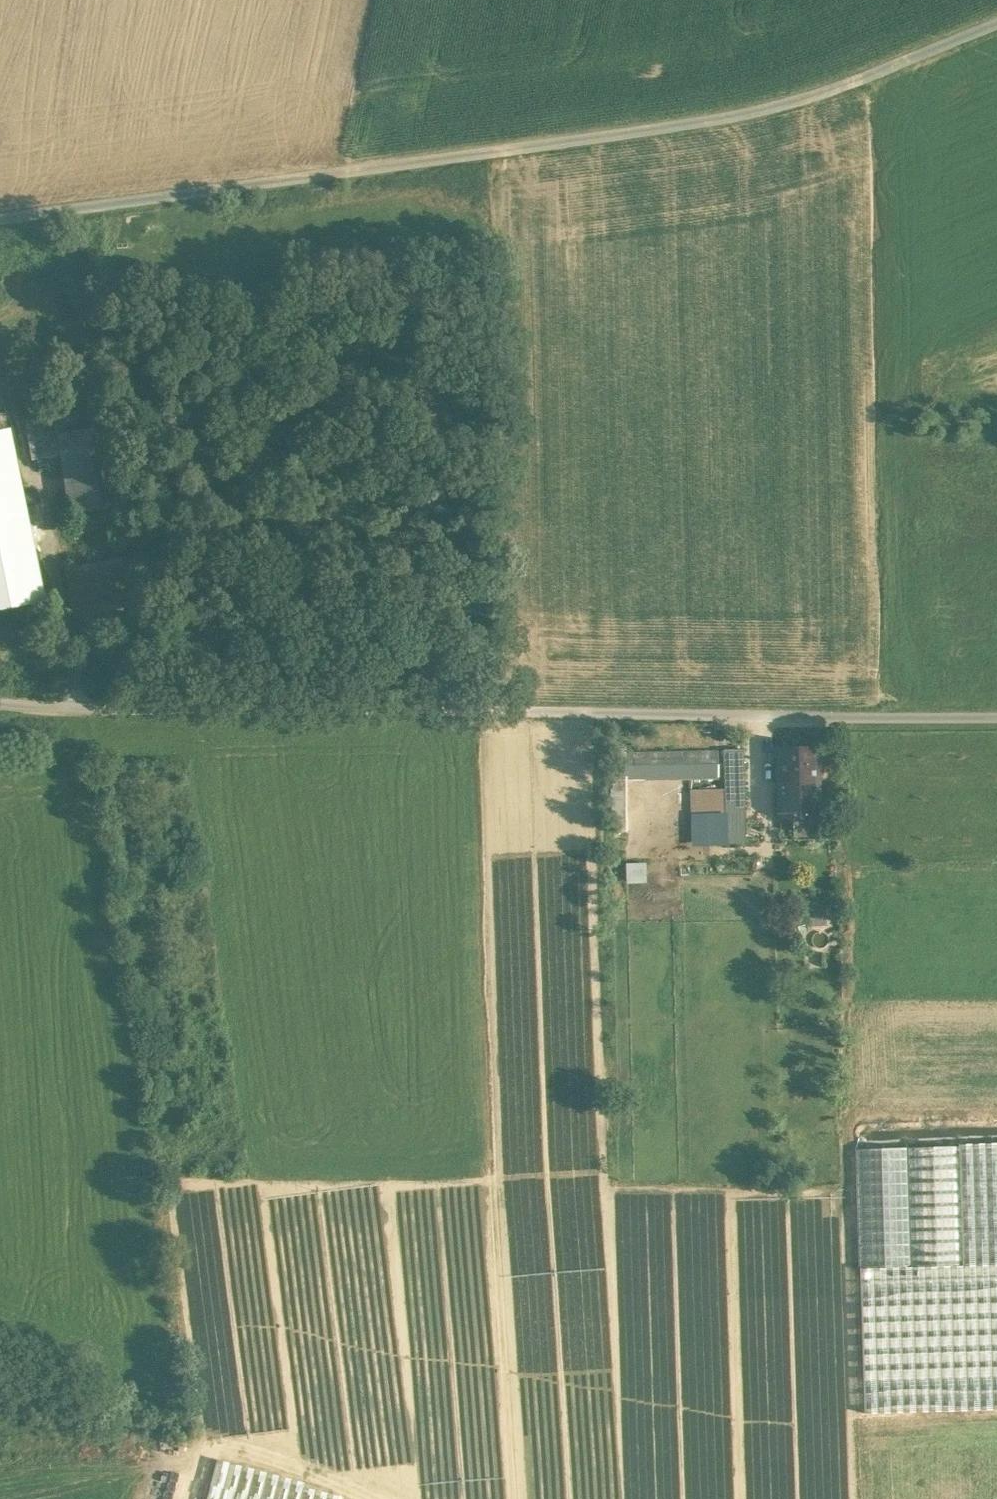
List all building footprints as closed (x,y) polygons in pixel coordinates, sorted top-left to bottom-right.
[(113,406),(25,419),(31,459),(62,454),(59,434),(116,425),(113,406)] [(128,506),(116,425),(59,434),(62,454),(75,536),(90,534),(86,512),(111,508),(128,506)] [(0,431),(0,572),(34,565),(7,430),(0,431)] [(0,572),(0,609),(42,601),(34,565),(0,572)] [(816,748),(778,749),(780,817),(818,816),(816,748)] [(725,787),(726,842),(746,842),(744,749),(724,750),(725,787)] [(718,750),(624,752),(624,779),(719,777),(718,750)] [(706,843),(726,842),(725,787),(690,788),(691,816),(706,815),(706,843)] [(625,862),(626,882),(647,881),(646,861),(625,862)] [(958,1144),(958,1146),(962,1266),(996,1265),(996,1143),(958,1144)] [(958,1146),(855,1149),(859,1269),(962,1266),(958,1146)] [(859,1269),(866,1404),(996,1401),(996,1265),(962,1266),(859,1269)] [(298,1484),(300,1476),(220,1455),(209,1498),(294,1498),(298,1484)] [(298,1484),(294,1498),(339,1498),(339,1497),(304,1485),(298,1484)]
